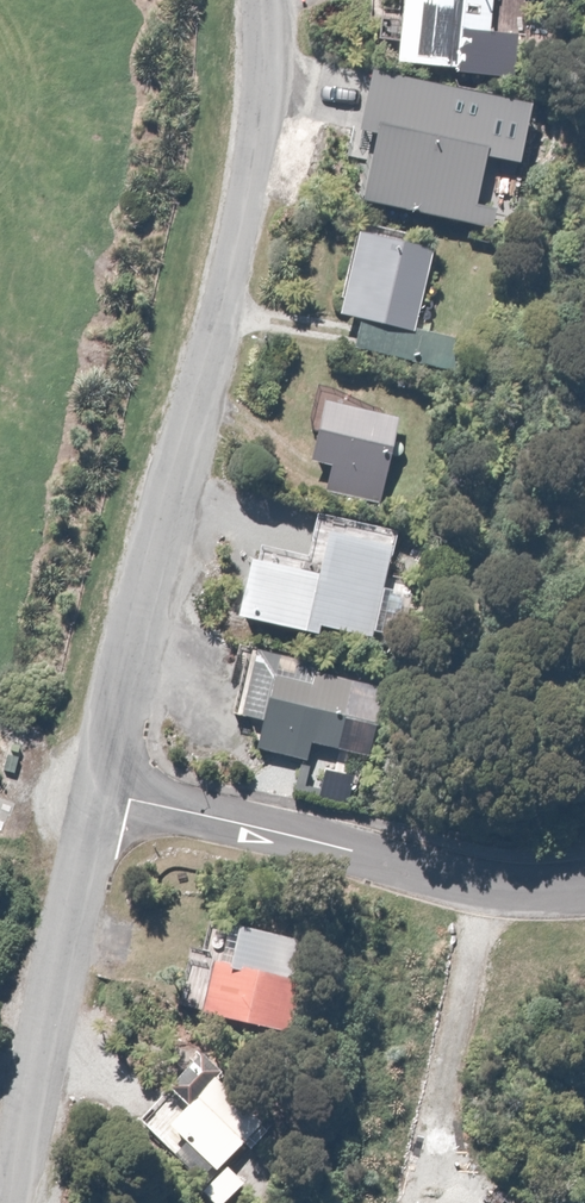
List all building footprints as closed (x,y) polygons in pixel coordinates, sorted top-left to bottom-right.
[(398,63),(490,78),(494,0),(406,0),(398,63)] [(466,96),(393,82),(368,204),(441,218),(466,96)] [(477,109),(478,130),(525,128),(524,107),(477,109)] [(472,227),(484,188),(462,182),(450,221),(472,227)] [(414,330),(432,256),(361,238),(343,312),(414,330)] [(462,344),(364,323),(356,358),(455,379),(462,344)] [(381,402),(321,387),(310,432),(319,434),(312,462),(329,466),(323,487),(379,501),(400,419),(378,413),(381,402)] [(392,549),(329,535),(321,569),(251,554),(237,618),(318,636),(320,628),(373,639),(392,549)] [(315,665),(254,653),(241,719),(267,724),(262,751),(299,758),(303,738),(343,746),(356,682),(314,674),(315,665)] [(311,936),(230,921),(223,958),(213,956),(202,1013),(293,1030),(311,936)] [(275,1130),(200,1054),(149,1103),(216,1171),(242,1146),(250,1155),(275,1130)] [(246,1181),(227,1165),(204,1191),(218,1202),(226,1202),(246,1181)]
